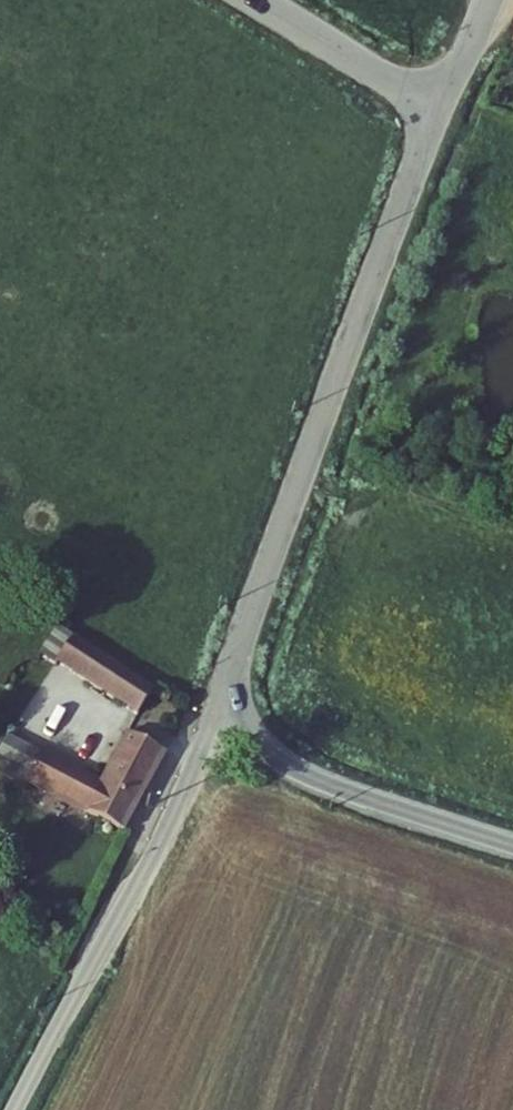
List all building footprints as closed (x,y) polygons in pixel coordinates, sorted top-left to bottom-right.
[(120,709),(135,689),(54,632),(40,655),(120,709)] [(109,734),(79,784),(18,753),(2,779),(99,831),(143,753),(109,734)]
